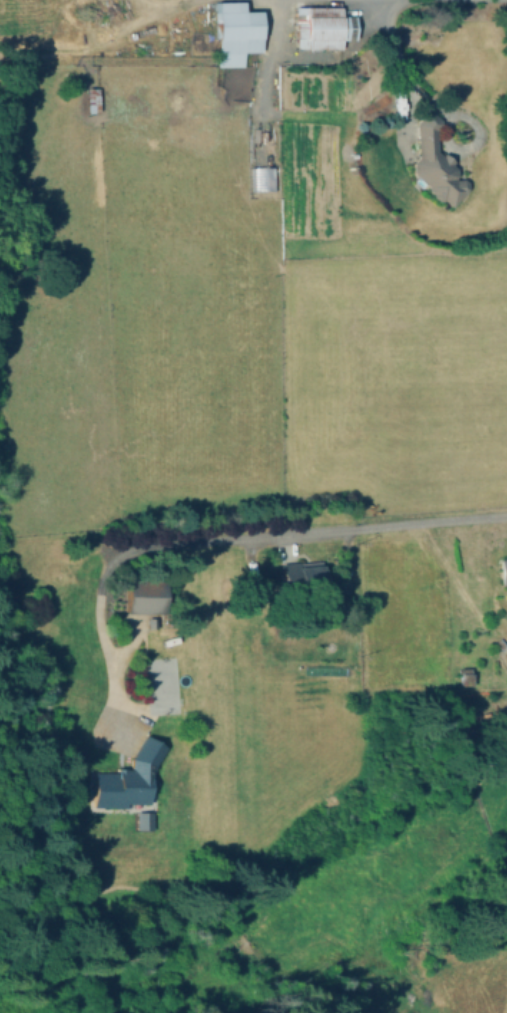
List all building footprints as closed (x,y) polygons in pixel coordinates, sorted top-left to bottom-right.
[(258,26),(258,51),(241,51),(242,67),(214,67),(214,2),(240,2),(241,11),(258,11),(258,26)] [(353,17),(353,39),(338,39),(338,49),(293,48),(293,38),(292,38),(292,23),(293,23),(293,7),(338,7),(338,17),(353,17)] [(100,112),(87,113),(86,88),(99,88),(100,112)] [(438,151),(442,155),(444,153),(454,162),(452,164),(456,168),(457,176),(455,178),(456,179),(464,179),(468,182),(468,189),(452,207),(443,200),(442,202),(440,201),(439,202),(432,196),(434,195),(429,190),(428,186),(414,174),(413,163),(418,157),(416,123),(427,111),(431,111),(441,120),(442,124),(437,130),(438,151)] [(252,172),(273,172),(273,194),(252,194),(252,172)] [(499,583),(506,583),(506,557),(498,557),(499,583)] [(322,562),(325,592),(298,594),(297,586),(283,587),(281,564),(299,562),(299,564),(322,562)] [(165,580),(164,614),(127,613),(127,579),(165,580)] [(471,668),(472,685),(459,686),(459,668),(471,668)] [(155,766),(155,770),(151,770),(151,778),(150,778),(149,804),(126,804),(126,808),(93,807),(94,773),(117,773),(118,768),(126,768),(126,769),(132,769),(132,759),(146,735),(166,748),(155,766)] [(150,828),(150,811),(134,811),(134,828),(150,828)]
